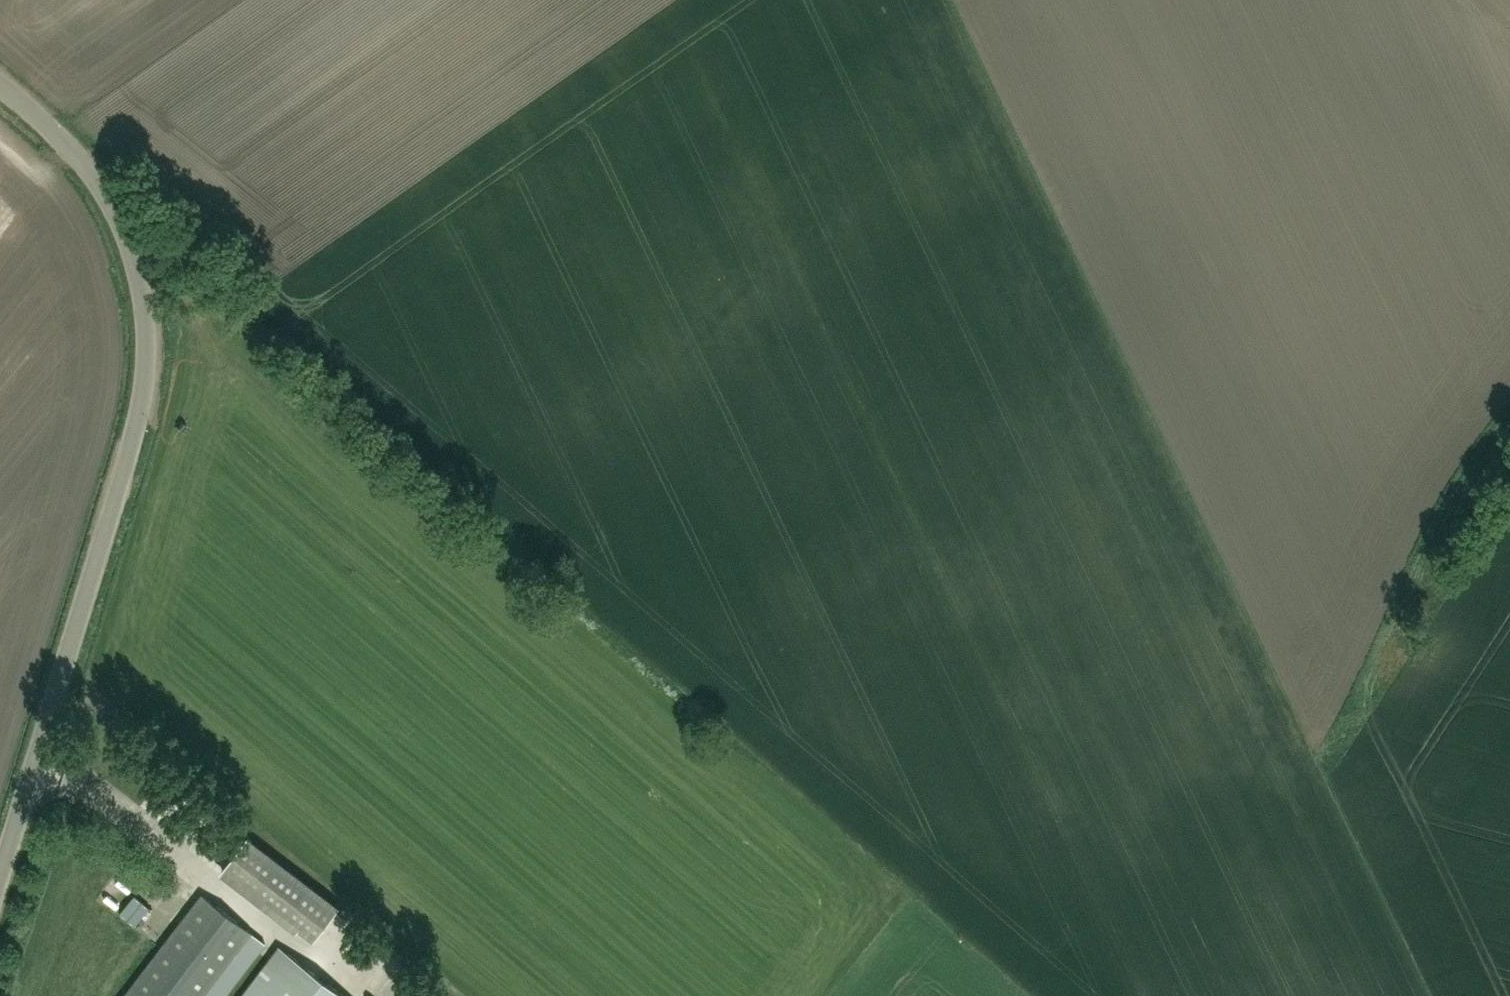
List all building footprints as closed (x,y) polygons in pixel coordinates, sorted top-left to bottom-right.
[(322,897),(246,839),(222,871),(298,928),(322,897)] [(131,859),(101,901),(147,933),(177,891),(131,859)] [(251,932),(203,895),(126,995),(202,995),(251,932)] [(322,897),(298,928),(313,940),(337,908),(322,897)] [(241,995),(343,995),(279,947),(241,995)] [(389,954),(376,958),(380,972),(393,968),(389,954)]
